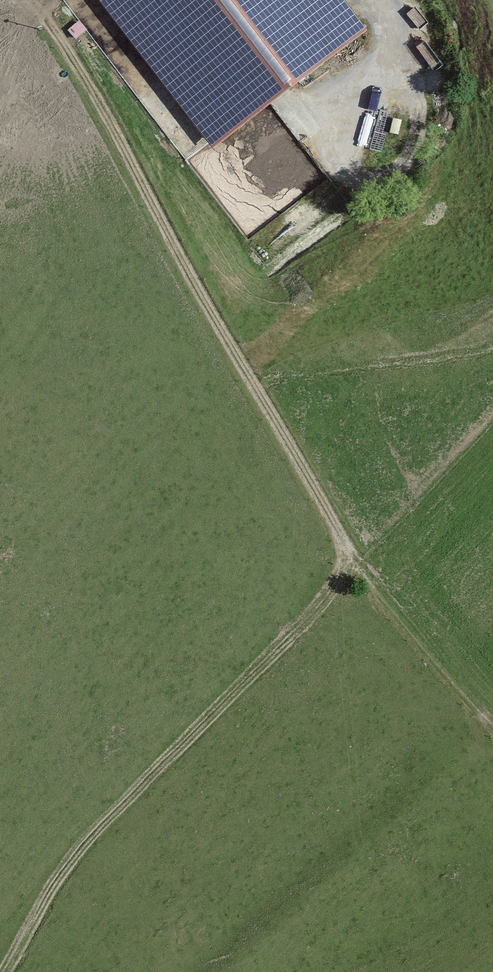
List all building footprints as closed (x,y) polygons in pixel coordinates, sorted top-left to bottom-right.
[(208,143),(357,32),(333,0),(100,0),(208,143)]
